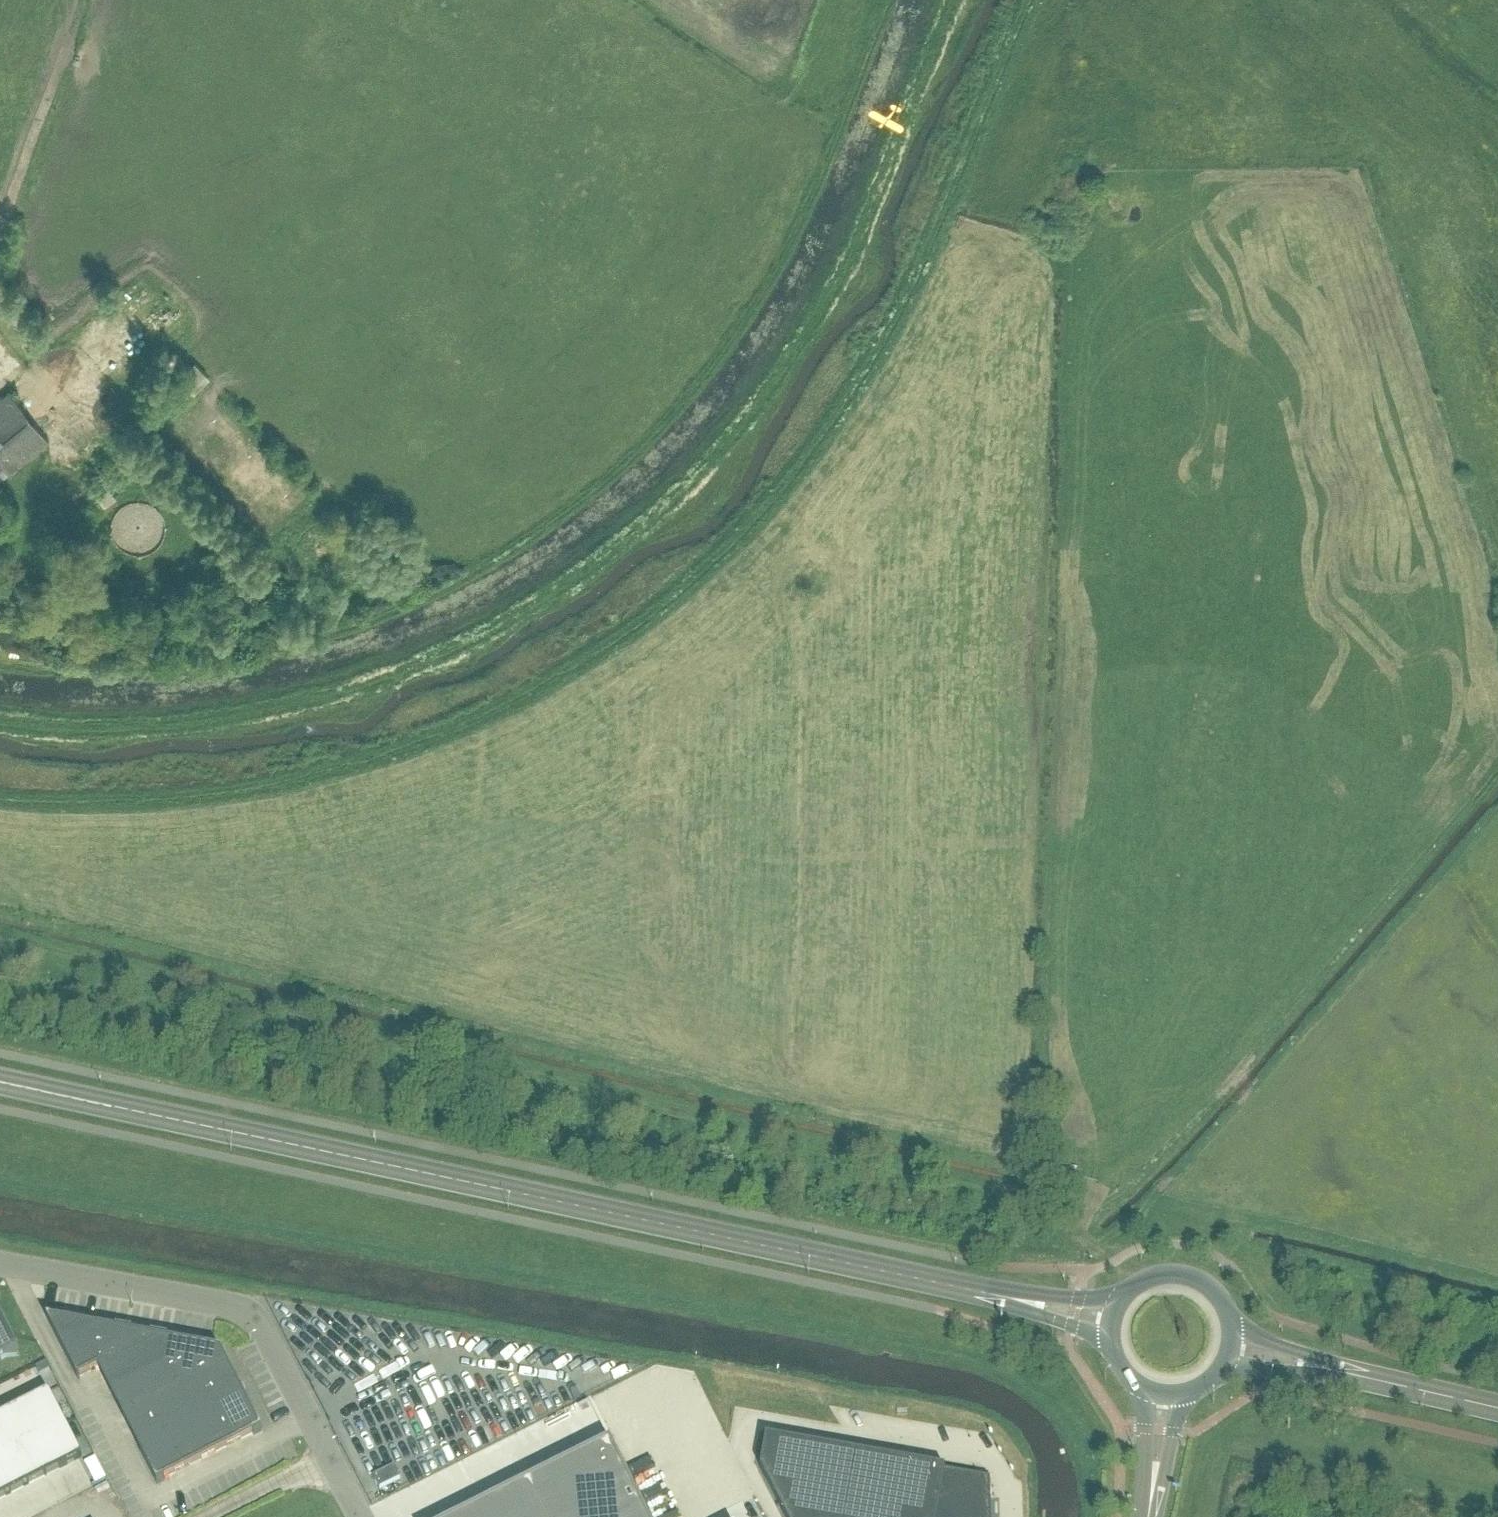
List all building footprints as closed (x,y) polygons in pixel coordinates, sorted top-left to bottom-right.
[(50,438),(11,389),(0,398),(0,478),(50,438)] [(19,1353),(0,1316),(0,1363),(19,1353)] [(110,1364),(116,1334),(47,1321),(78,1382),(99,1371),(98,1370),(110,1364)] [(98,1370),(99,1371),(111,1396),(164,1369),(168,1343),(116,1334),(110,1364),(98,1370)] [(168,1343),(164,1369),(177,1395),(229,1368),(221,1353),(168,1343)] [(190,1420),(215,1407),(242,1394),(229,1368),(177,1395),(190,1420)] [(164,1369),(111,1396),(124,1422),(177,1395),(164,1369)] [(82,1459),(49,1394),(0,1419),(0,1501),(82,1459)] [(215,1407),(235,1447),(262,1433),(242,1394),(215,1407)] [(124,1422),(137,1447),(164,1434),(190,1420),(177,1395),(124,1422)] [(277,1396),(269,1399),(275,1418),(283,1415),(277,1396)] [(215,1407),(190,1420),(210,1460),(235,1447),(215,1407)] [(164,1434),(184,1473),(210,1460),(190,1420),(164,1434)] [(164,1434),(137,1447),(157,1486),(184,1473),(164,1434)] [(765,1440),(759,1471),(783,1516),(990,1516),(988,1480),(820,1450),(821,1449),(765,1440)] [(464,1516),(646,1516),(610,1444),(464,1516)] [(395,1468),(373,1480),(379,1492),(401,1481),(395,1468)]
